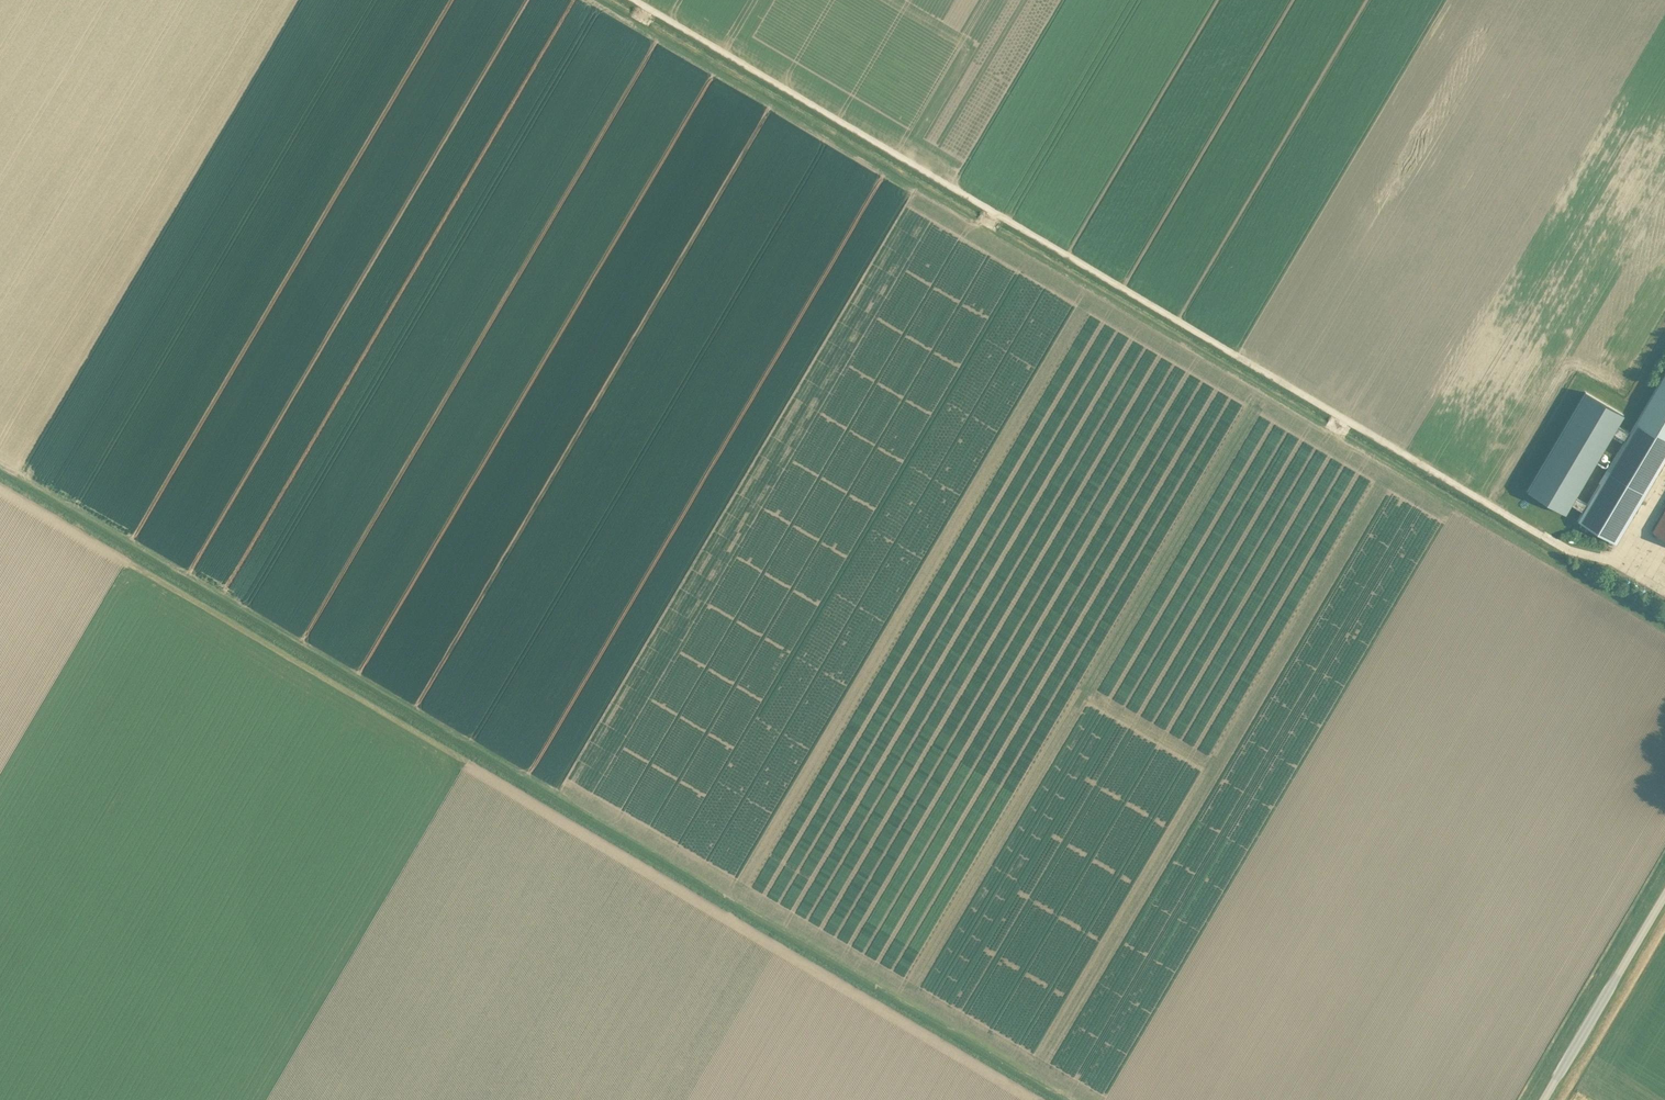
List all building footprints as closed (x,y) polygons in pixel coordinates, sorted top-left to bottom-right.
[(1664,439),(1664,372),(1636,421),(1664,439)] [(1625,439),(1629,432),(1616,425),(1623,414),(1585,391),(1527,490),(1565,512),(1570,503),(1583,510),(1587,503),(1574,496),(1612,431),(1625,439)] [(1664,457),(1664,439),(1635,421),(1629,432),(1625,439),(1607,469),(1645,492),(1664,457)] [(1645,492),(1607,469),(1587,503),(1583,510),(1577,519),(1615,542),(1645,492)] [(1653,531),(1664,538),(1664,510),(1653,531)] [(1526,521),(1522,525),(1535,534),(1538,529),(1526,521)] [(1641,535),(1639,539),(1649,543),(1650,538),(1641,535)]
